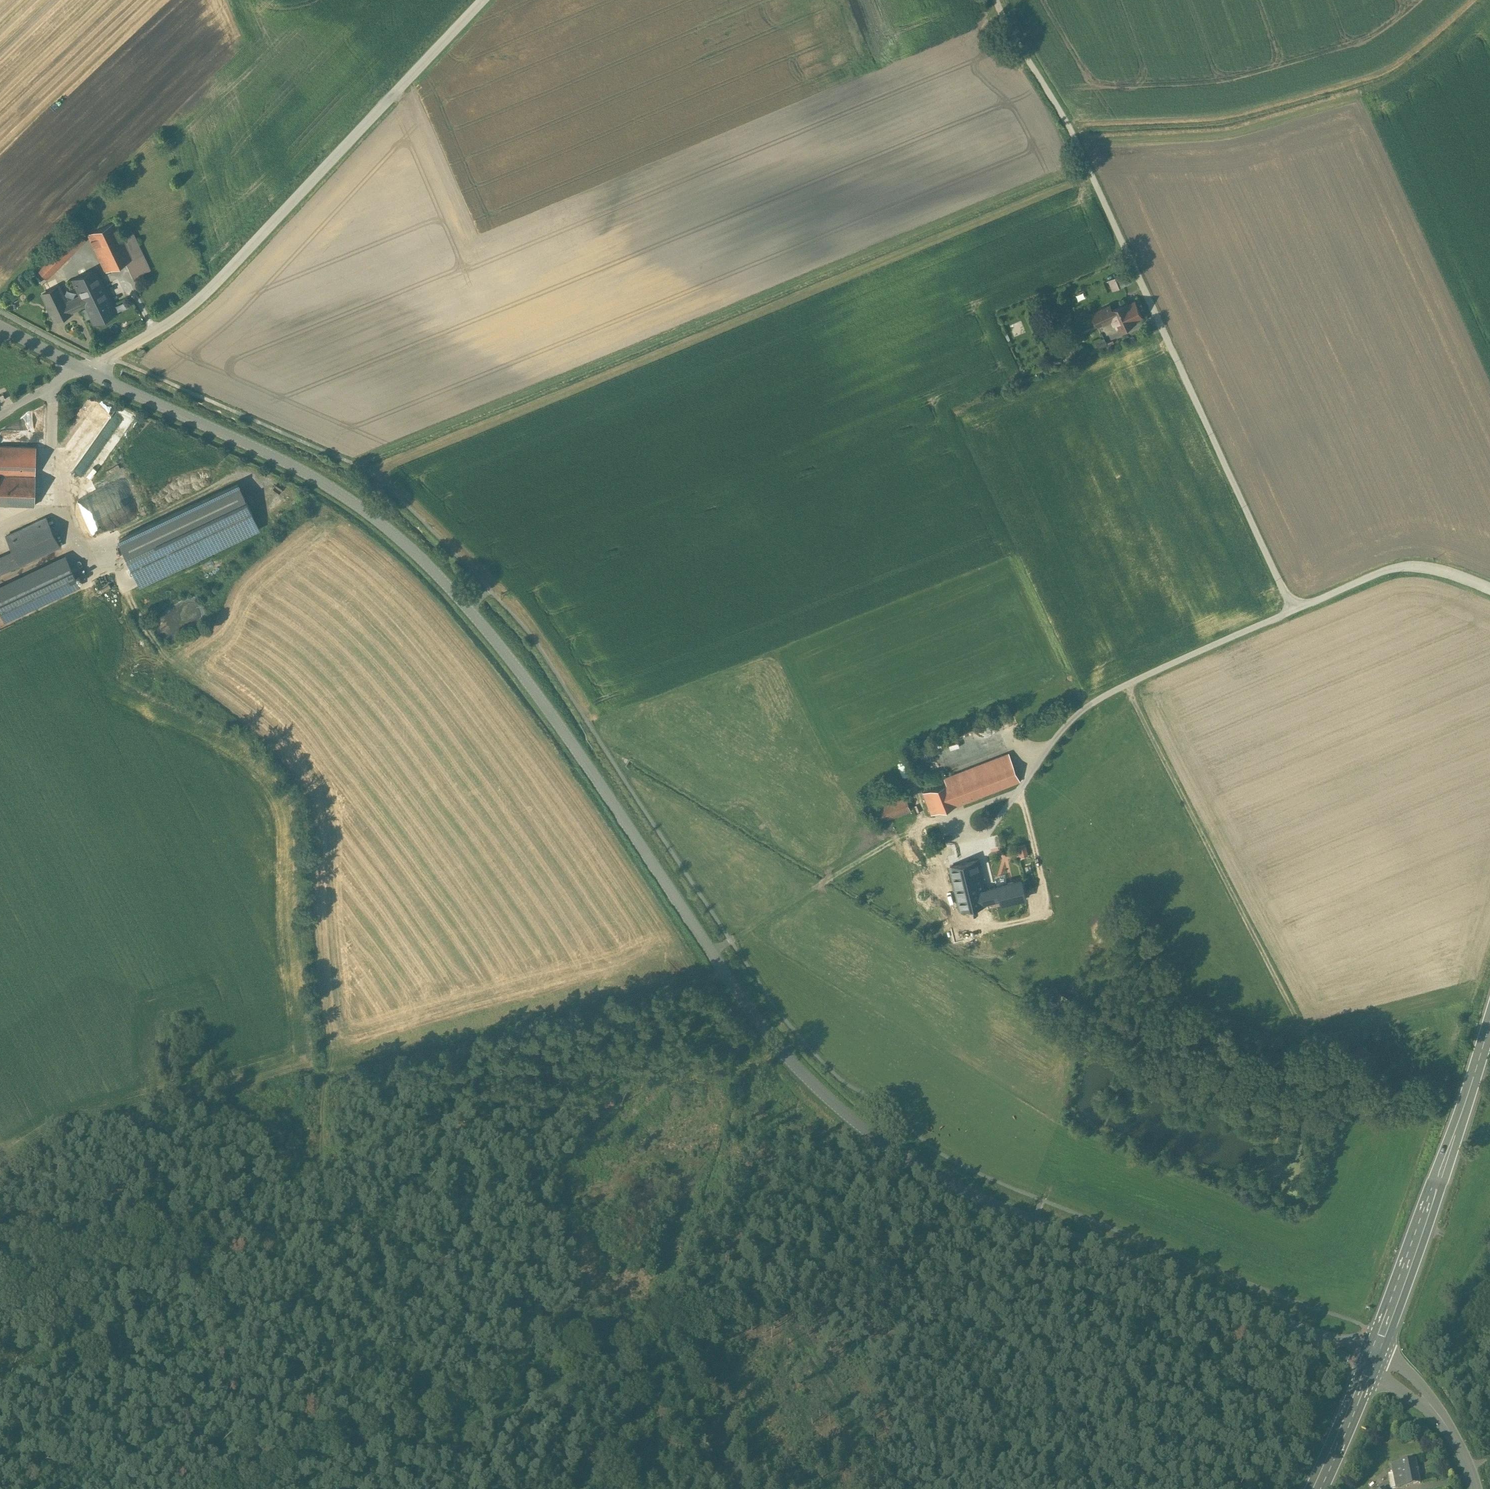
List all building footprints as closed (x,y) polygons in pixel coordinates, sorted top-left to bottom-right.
[(115,220),(88,233),(89,235),(105,271),(127,261),(133,257),(122,233),(115,220)] [(74,227),(47,253),(58,265),(85,238),(74,227)] [(145,257),(131,229),(122,233),(133,257),(127,261),(129,265),(145,257)] [(47,253),(35,266),(46,277),(58,265),(47,253)] [(145,257),(129,265),(134,276),(150,269),(145,257)] [(81,295),(85,304),(86,306),(90,315),(93,321),(116,311),(95,268),(73,279),(81,295)] [(1110,290),(1124,285),(1120,275),(1106,280),(1110,290)] [(85,304),(81,295),(71,299),(70,297),(66,296),(64,297),(58,285),(42,293),(55,319),(71,312),(71,311),(85,304)] [(1127,301),(1112,308),(1110,303),(1093,311),(1099,323),(1112,317),(1114,321),(1117,320),(1120,327),(1136,320),(1135,318),(1142,315),(1135,300),(1128,303),(1127,301)] [(90,315),(86,306),(82,308),(86,317),(90,315)] [(1082,338),(1074,323),(1067,326),(1074,341),(1082,338)] [(1098,347),(1109,341),(1106,335),(1095,340),(1098,347)] [(0,445),(0,473),(12,474),(35,475),(36,446),(0,445)] [(11,503),(12,474),(0,473),(0,503),(11,503)] [(35,475),(12,474),(11,503),(34,504),(35,475)] [(120,541),(141,585),(258,530),(237,486),(120,541)] [(47,516),(5,535),(13,551),(19,564),(60,545),(47,516)] [(0,557),(0,558),(5,570),(19,564),(13,551),(0,557)] [(0,587),(0,607),(5,618),(78,584),(65,556),(0,587)] [(1009,751),(982,762),(984,768),(924,791),(932,813),(957,803),(956,803),(1020,779),(1009,751)] [(906,797),(877,808),(881,820),(911,809),(906,797)] [(1023,855),(1030,854),(1029,842),(1022,843),(1023,855)] [(956,888),(984,882),(979,859),(950,865),(956,888)] [(1022,879),(997,884),(998,886),(986,888),(988,900),(1000,897),(1002,903),(1027,897),(1022,879)] [(984,882),(956,888),(960,908),(989,901),(986,888),(984,882)] [(1415,1460),(1391,1465),(1396,1487),(1420,1482),(1415,1460)]
